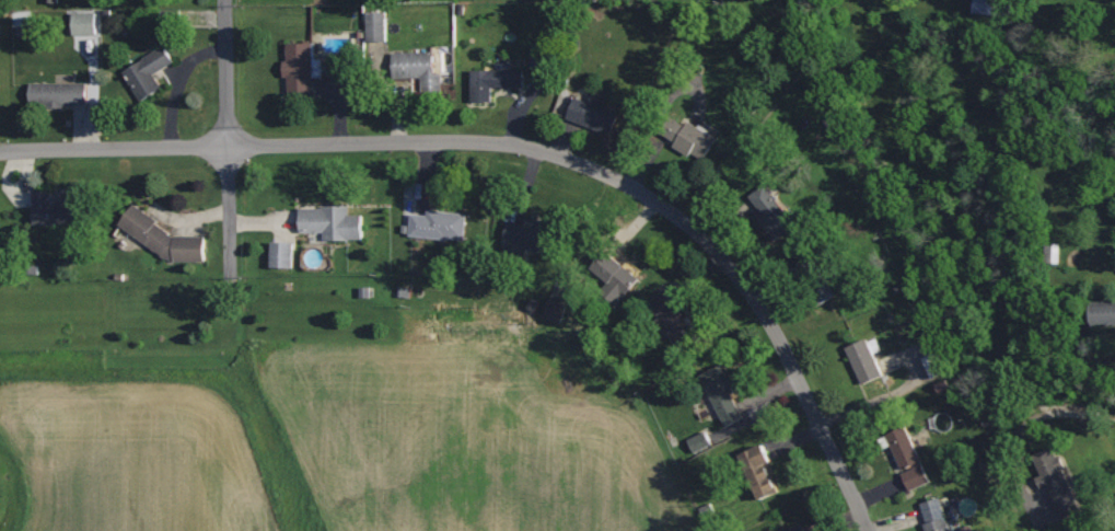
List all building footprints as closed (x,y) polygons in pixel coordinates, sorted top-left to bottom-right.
[(1008,16),(1009,0),(975,0),(974,13),(1008,16)] [(367,42),(387,42),(386,12),(366,13),(367,42)] [(96,35),(96,13),(73,13),(73,35),(96,35)] [(313,43),(285,44),(286,77),(288,77),(288,97),(313,97),(313,43)] [(123,70),(140,102),(162,90),(153,74),(174,63),(166,47),(123,70)] [(393,79),(421,79),(421,92),(442,91),(441,74),(434,74),(434,52),(393,53),(393,79)] [(472,70),(471,102),(492,102),(492,87),(524,88),(525,71),(472,70)] [(29,84),(30,107),(88,106),(87,83),(29,84)] [(575,97),(567,119),(612,135),(620,114),(605,109),(609,98),(593,92),(589,103),(575,97)] [(718,138),(689,123),(687,126),(672,119),(663,136),(677,143),(674,147),(705,163),(718,138)] [(750,199),(764,214),(756,220),(777,243),(799,224),(765,186),(750,199)] [(33,225),(77,224),(76,203),(53,203),(53,191),(33,192),(33,225)] [(180,237),(131,207),(118,228),(175,262),(205,263),(206,237),(180,237)] [(362,216),(350,216),(350,207),(301,207),(301,233),(325,233),(325,241),(363,241),(362,216)] [(410,237),(465,241),(467,214),(428,211),(427,216),(411,214),(410,237)] [(509,220),(500,253),(524,259),(527,249),(549,255),(555,232),(509,220)] [(293,269),(294,243),(272,242),(271,268),(293,269)] [(609,283),(601,291),(617,305),(639,281),(608,253),(593,269),(609,283)] [(560,325),(567,306),(550,299),(543,318),(560,325)] [(1114,327),(1114,303),(1094,303),(1094,327),(1114,327)] [(863,385),(884,377),(868,340),(848,348),(863,385)] [(931,379),(943,376),(936,355),(925,359),(931,379)] [(724,428),(744,419),(721,367),(701,376),(724,428)] [(909,427),(889,435),(909,491),(929,484),(909,427)] [(695,454),(712,446),(706,432),(688,440),(695,454)] [(762,502),(780,493),(772,477),(777,474),(764,446),(741,456),(762,502)] [(1048,486),(1061,521),(1082,512),(1056,448),(1034,456),(1042,476),(1037,478),(1041,489),(1048,486)] [(941,500),(922,504),(926,522),(945,518),(941,500)] [(950,519),(926,524),(928,530),(952,530),(950,519)]
